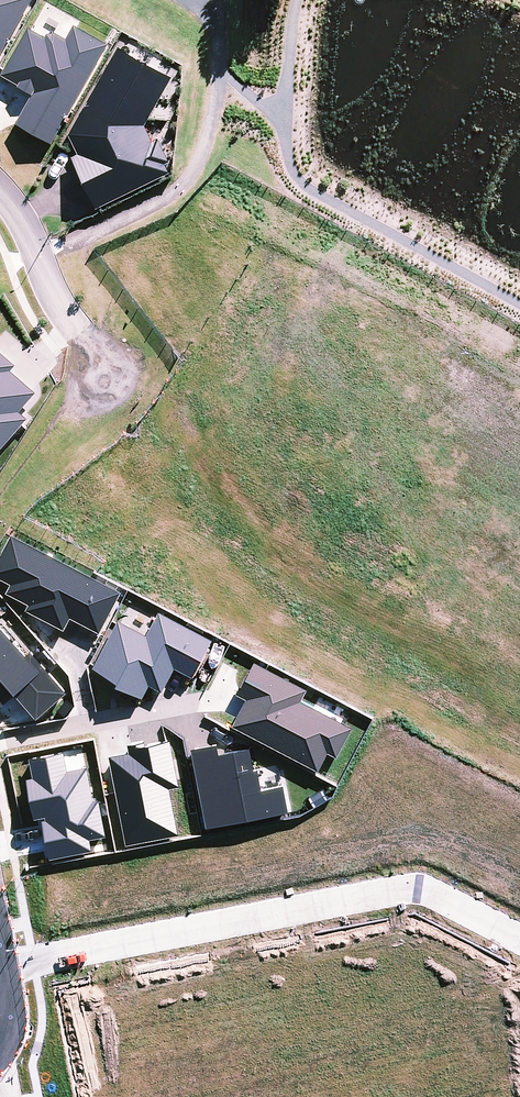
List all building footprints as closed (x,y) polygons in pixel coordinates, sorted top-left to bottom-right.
[(33,0),(0,0),(0,58),(33,0)] [(52,144),(109,44),(76,25),(67,39),(56,33),(47,35),(46,38),(28,28),(2,75),(20,85),(19,86),(33,94),(16,124),(52,144)] [(153,141),(145,125),(172,78),(120,47),(69,133),(79,154),(72,158),(97,209),(170,173),(166,164),(170,162),(158,138),(153,141)] [(21,423),(26,417),(18,410),(35,390),(10,369),(15,363),(0,351),(0,447),(21,423)] [(12,533),(0,556),(0,577),(11,583),(7,592),(28,604),(25,609),(64,629),(71,617),(100,632),(122,591),(12,533)] [(118,620),(93,667),(119,680),(116,684),(142,698),(149,685),(162,691),(174,667),(192,677),(212,640),(159,611),(146,635),(118,620)] [(15,693),(36,718),(66,691),(30,651),(26,655),(0,625),(0,706),(15,693)] [(247,699),(232,726),(318,771),(328,753),(337,757),(352,727),(301,701),(307,690),(254,662),(246,678),(244,677),(236,693),(247,699)] [(127,845),(179,835),(169,789),(180,787),(170,740),(166,741),(145,745),(145,741),(127,744),(129,753),(109,757),(127,845)] [(207,828),(289,811),(283,785),(262,789),(258,769),(254,770),(249,747),(219,753),(217,743),(191,748),(207,828)] [(34,776),(27,778),(35,818),(45,816),(46,819),(43,820),(50,858),(92,850),(90,838),(106,835),(99,799),(93,800),(87,766),(68,770),(64,751),(30,757),(34,776)]
